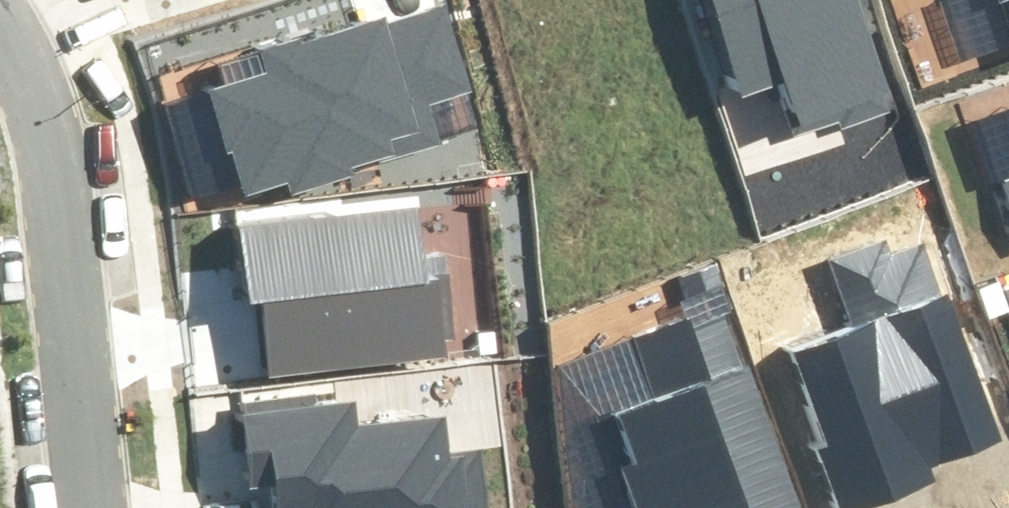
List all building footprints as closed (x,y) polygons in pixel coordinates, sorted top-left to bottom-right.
[(482,92),(451,0),(393,19),(390,9),(259,52),(266,73),(218,89),(251,189),(296,174),(300,187),(444,139),(433,108),(482,92)] [(871,0),(708,0),(740,100),(791,84),(805,127),(842,115),(846,128),(906,108),(871,0)] [(993,174),(1008,222),(1008,168),(993,174)] [(418,202),(240,222),(249,305),(263,303),(271,377),(455,356),(443,251),(424,253),(418,202)] [(857,326),(790,350),(825,443),(814,447),(837,507),(865,507),(933,483),(926,465),(995,440),(922,244),(889,256),(882,238),(831,257),(857,326)] [(715,261),(672,277),(688,318),(641,336),(667,405),(620,423),(636,463),(622,469),(637,507),(808,507),(715,261)] [(241,409),(250,483),(282,479),(285,507),(490,507),(484,455),(455,459),(450,416),(360,427),(357,395),(241,409)]
